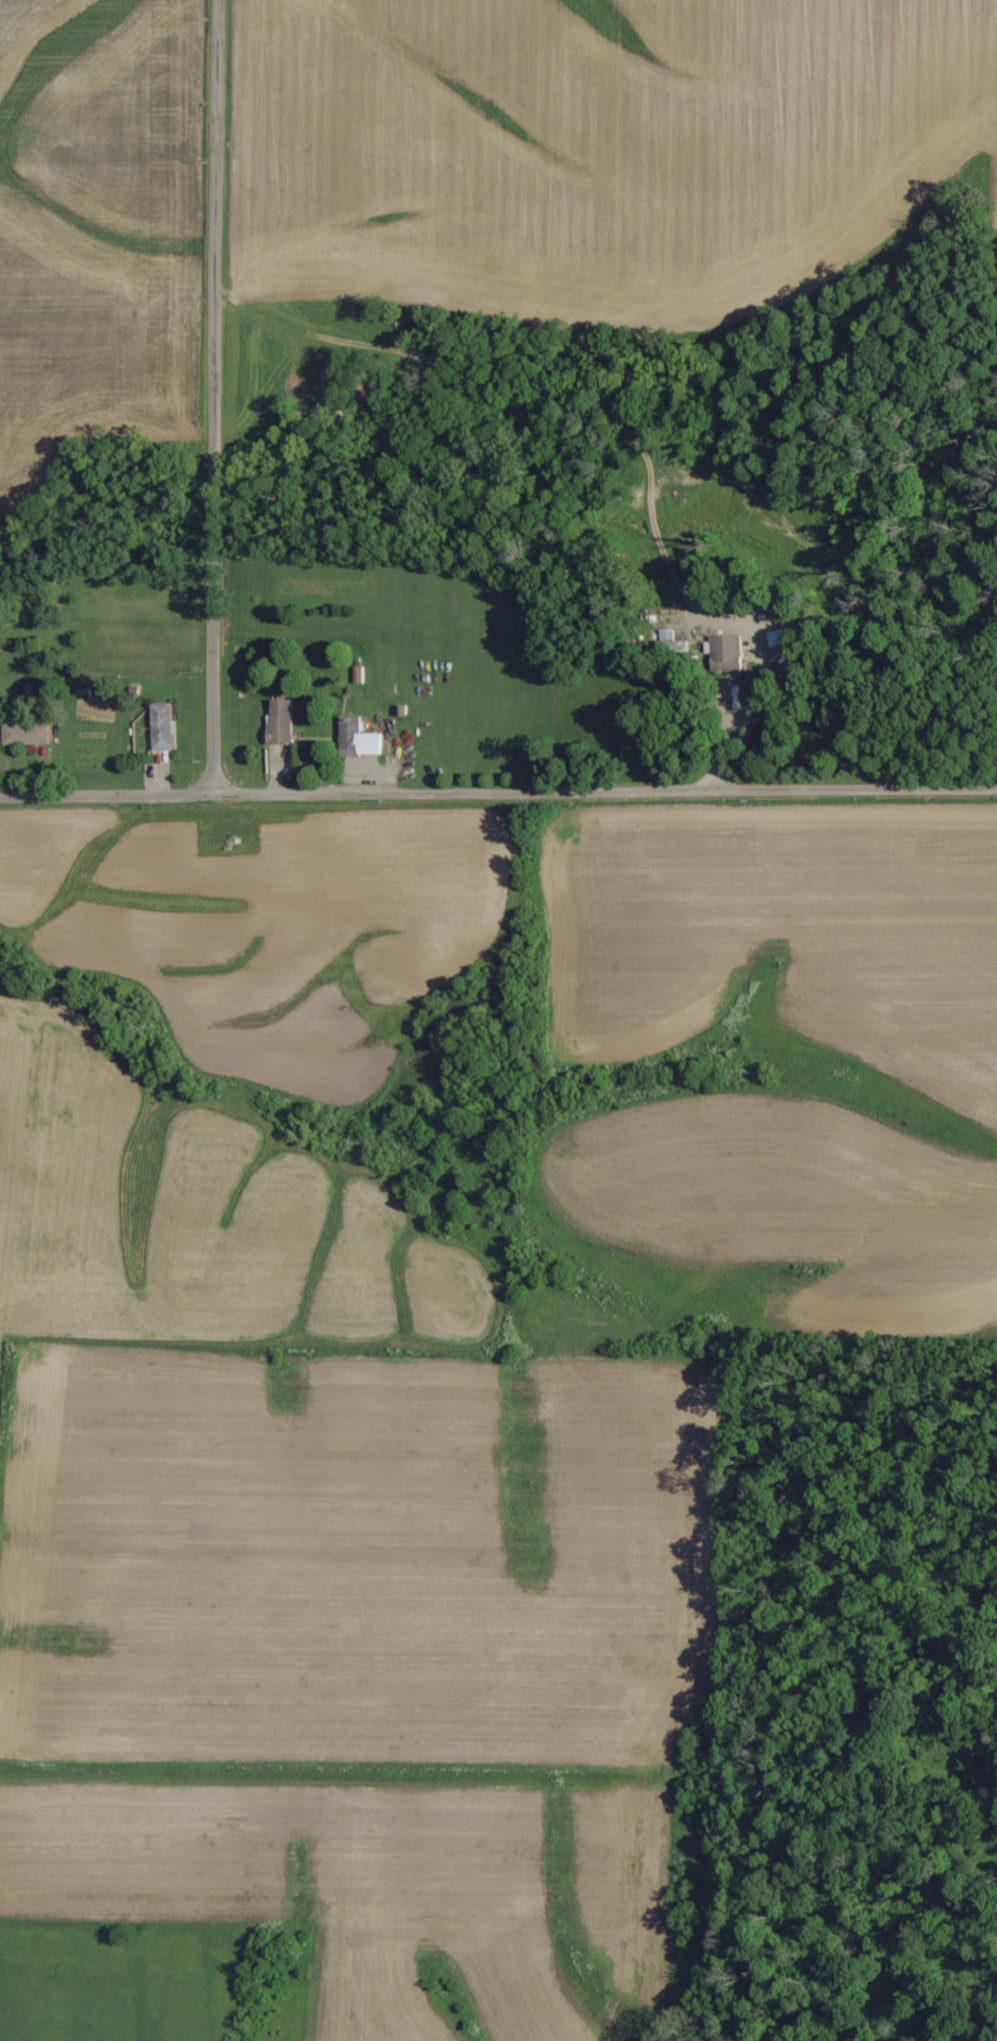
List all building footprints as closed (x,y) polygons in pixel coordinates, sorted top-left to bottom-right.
[(770,633),(774,653),(779,676),(800,672),(790,629),(770,633)] [(743,637),(709,636),(709,654),(713,654),(712,671),(742,671),(743,637)] [(294,700),(270,700),(271,745),(294,744),(294,700)] [(154,751),(175,751),(174,703),(153,704),(154,751)] [(341,717),(341,745),(359,744),(359,756),(381,755),(381,734),(361,734),(361,717),(341,717)] [(50,744),(50,723),(4,725),(5,745),(50,744)]
